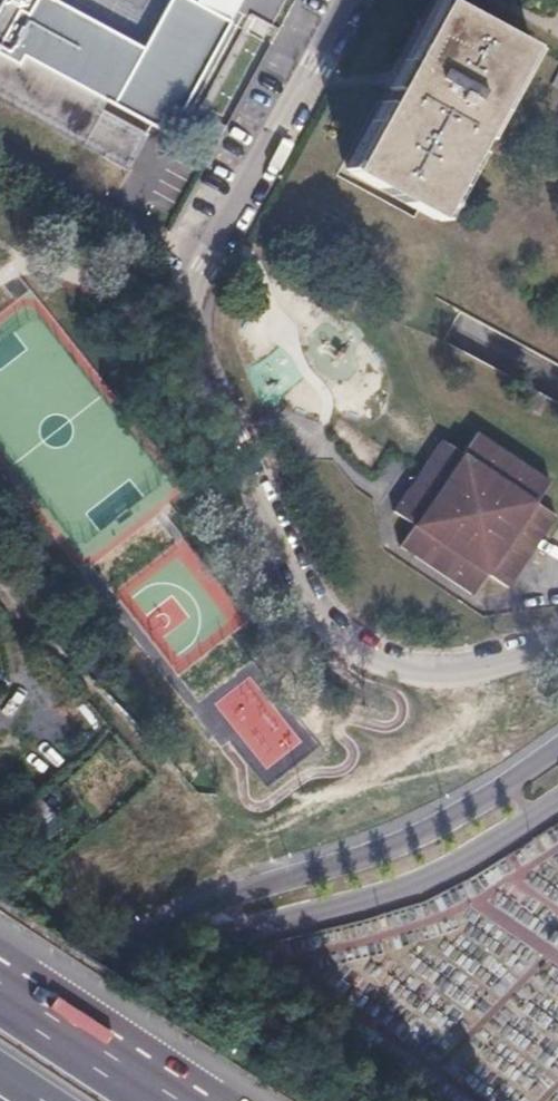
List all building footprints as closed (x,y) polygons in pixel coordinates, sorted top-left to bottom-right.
[(19,11),(28,16),(37,0),(0,0),(0,47),(19,11)] [(527,46),(441,1),(350,172),(435,218),(527,46)] [(129,173),(148,135),(102,110),(106,103),(24,59),(21,66),(0,55),(0,103),(129,173)] [(443,444),(397,516),(418,530),(404,553),(478,599),(492,577),(513,591),(557,521),(557,516),(539,504),(552,482),(479,436),(466,457),(443,444)]
